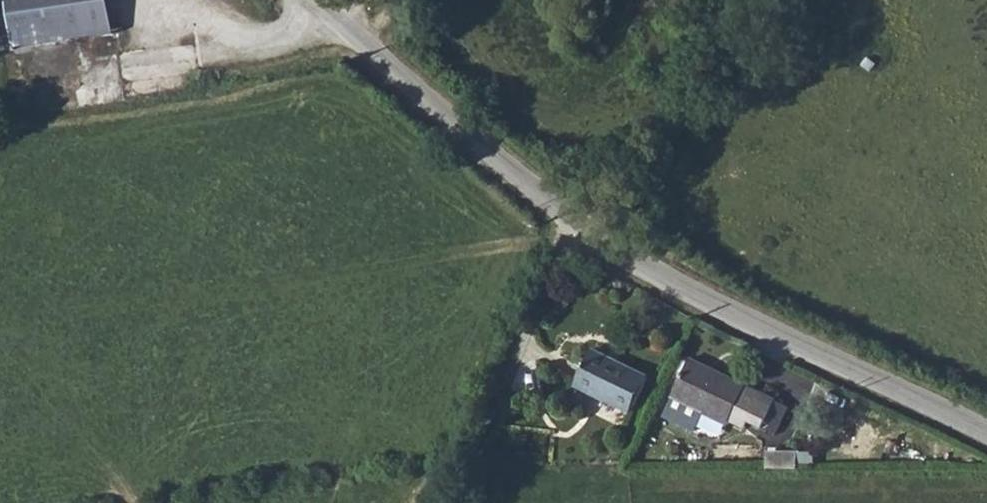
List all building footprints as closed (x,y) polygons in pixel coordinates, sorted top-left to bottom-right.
[(3,49),(112,34),(108,0),(0,0),(0,50),(3,49)] [(112,34),(3,49),(12,115),(122,100),(112,34)] [(574,385),(630,413),(648,377),(592,350),(574,385)] [(728,422),(742,429),(747,422),(761,427),(773,400),(688,361),(671,398),(725,424),(728,422)] [(760,466),(795,466),(795,447),(760,447),(760,466)]
